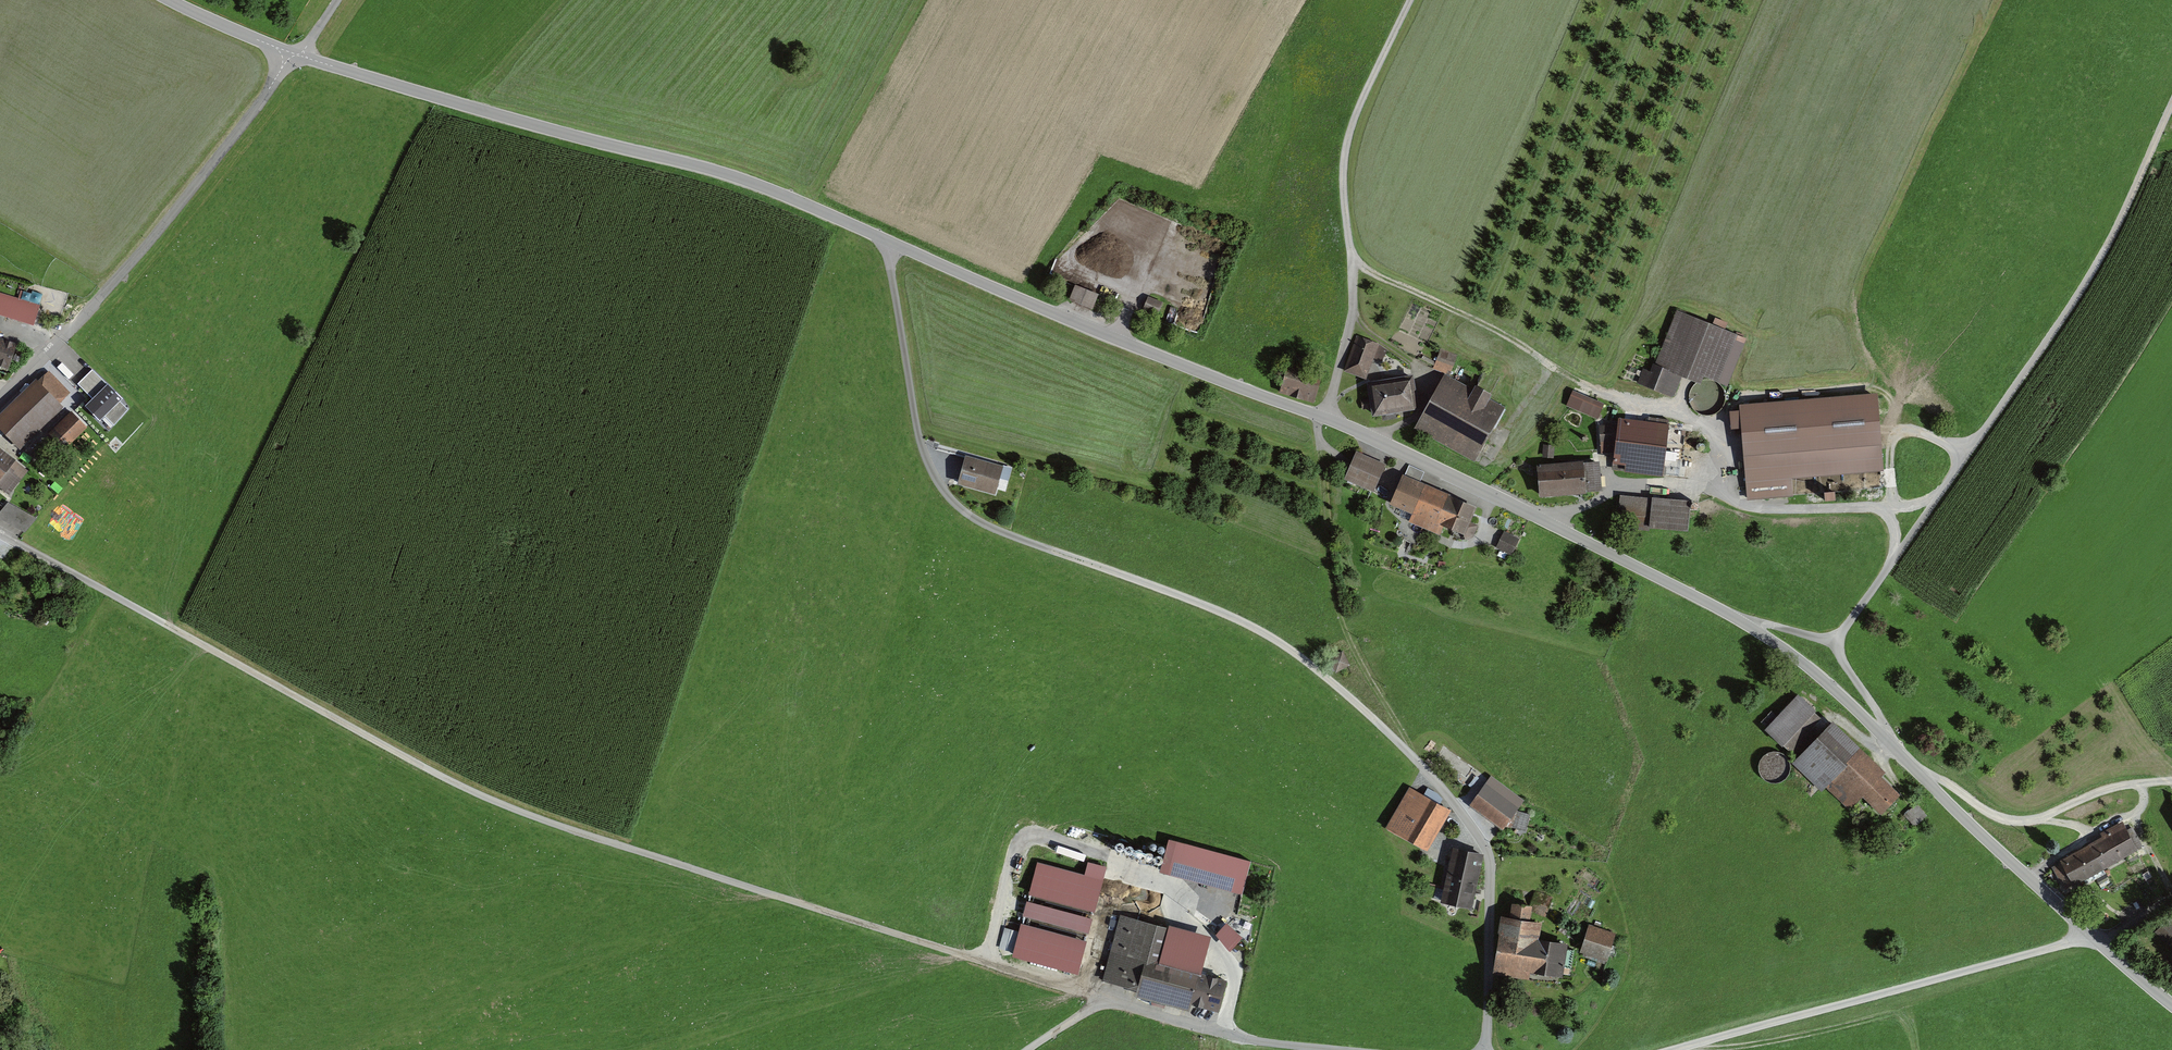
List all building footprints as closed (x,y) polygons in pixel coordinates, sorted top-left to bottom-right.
[(1080,288),(1075,301),(1099,311),(1104,298),(1080,288)] [(3,294),(0,303),(0,316),(39,328),(46,307),(3,294)] [(1152,299),(1146,313),(1161,319),(1167,305),(1152,299)] [(1750,341),(1682,314),(1657,375),(1650,372),(1645,385),(1679,398),(1687,378),(1709,387),(1712,379),(1732,387),(1750,341)] [(0,337),(0,365),(15,370),(23,344),(0,337)] [(1386,346),(1361,338),(1348,374),(1372,383),(1386,346)] [(1446,353),(1438,370),(1453,376),(1461,359),(1446,353)] [(1946,366),(1935,371),(1940,383),(1951,378),(1946,366)] [(1292,369),(1283,393),(1323,407),(1332,383),(1292,369)] [(105,387),(89,372),(77,384),(92,399),(85,406),(100,420),(111,409),(120,418),(128,410),(120,401),(122,399),(108,384),(105,387)] [(0,419),(0,426),(17,443),(68,394),(47,373),(0,419)] [(1419,380),(1372,387),(1376,418),(1424,411),(1419,380)] [(1446,382),(1422,429),(1483,460),(1507,412),(1446,382)] [(1576,396),(1572,407),(1606,419),(1610,408),(1576,396)] [(1885,399),(1747,411),(1755,498),(1893,486),(1885,399)] [(85,426),(74,414),(51,435),(63,447),(85,426)] [(1678,429),(1625,423),(1620,470),(1673,476),(1678,429)] [(0,448),(0,486),(13,496),(32,472),(0,448)] [(1391,467),(1361,455),(1351,482),(1381,493),(1391,467)] [(1010,468),(968,458),(961,486),(1003,496),(1010,468)] [(1542,469),(1544,497),(1596,492),(1594,464),(1542,469)] [(1482,509),(1409,482),(1398,512),(1471,539),(1482,509)] [(1836,502),(1836,494),(1826,494),(1826,502),(1836,502)] [(1697,504),(1627,499),(1625,525),(1695,530),(1697,504)] [(8,503),(0,512),(0,518),(24,531),(35,518),(8,503)] [(1524,541),(1508,535),(1502,549),(1519,555),(1524,541)] [(1801,697),(1771,731),(1797,754),(1827,719),(1801,697)] [(1908,796),(1830,727),(1801,760),(1855,807),(1868,793),(1892,814),(1908,796)] [(1491,783),(1475,806),(1511,832),(1528,809),(1491,783)] [(1455,812),(1414,790),(1393,831),(1434,852),(1455,812)] [(2132,828),(2059,868),(2073,893),(2146,853),(2132,828)] [(1489,855),(1457,849),(1446,904),(1478,911),(1489,855)] [(1050,874),(1044,892),(1097,910),(1103,891),(1050,874)] [(1519,921),(1507,920),(1503,974),(1571,979),(1573,946),(1545,945),(1547,925),(1537,925),(1538,911),(1520,909),(1519,921)] [(1125,919),(1107,984),(1228,1016),(1236,986),(1206,978),(1213,954),(1172,943),(1175,932),(1125,919)] [(2160,933),(2171,944),(2171,920),(2160,933)] [(1031,921),(1022,950),(1087,968),(1096,940),(1031,921)] [(1230,948),(1243,936),(1229,922),(1217,934),(1230,948)] [(999,951),(1013,953),(1017,930),(1004,928),(999,951)] [(1592,928),(1585,954),(1616,963),(1623,937),(1592,928)]
